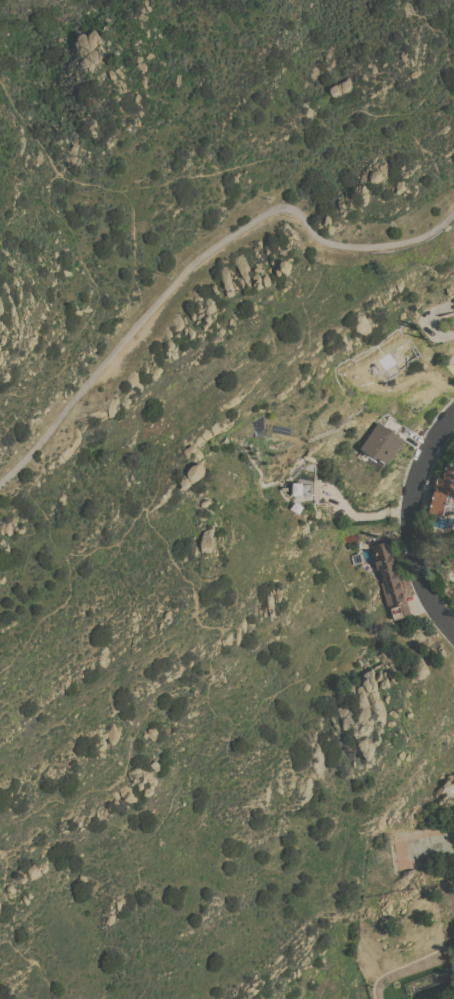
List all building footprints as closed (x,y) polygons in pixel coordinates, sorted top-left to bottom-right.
[(378,421),(384,425),(391,416),(404,425),(397,434),(404,439),(388,465),(378,458),(377,459),(360,448),(378,421)] [(452,465),(453,466),(453,504),(446,503),(443,515),(429,512),(437,477),(443,478),(446,464),(448,464),(448,463),(452,463),(452,465)] [(302,495),(292,495),(292,482),(302,483),(302,495)] [(408,604),(407,604),(410,614),(393,619),(389,605),(387,605),(380,582),(383,582),(379,568),(377,569),(374,561),(376,560),(371,545),(388,539),(408,604)] [(362,562),(352,564),(352,563),(351,564),(349,556),(350,556),(349,555),(359,553),(362,562)]
